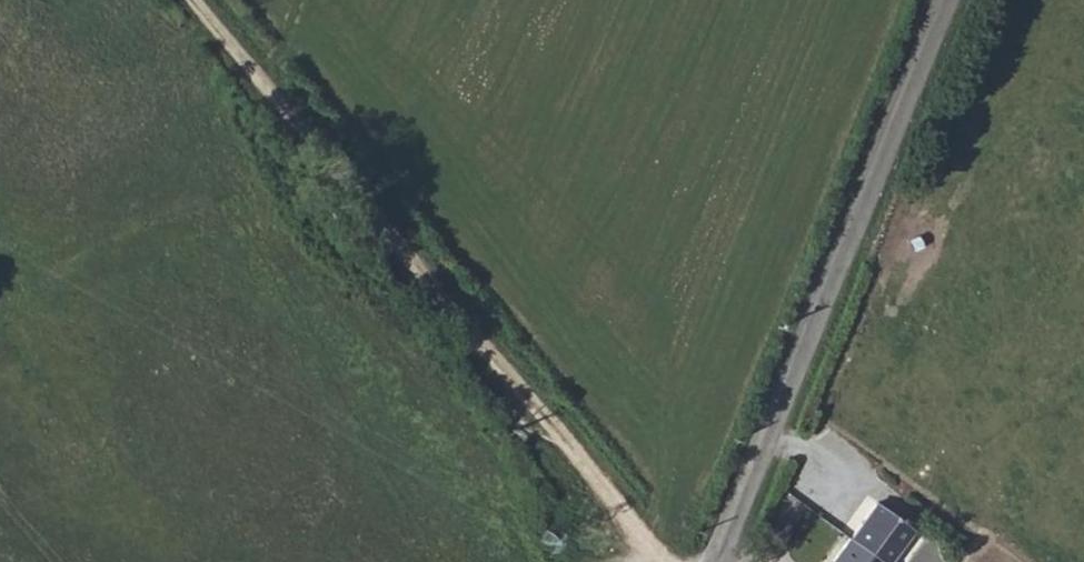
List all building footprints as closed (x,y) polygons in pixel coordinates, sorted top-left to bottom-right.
[(881,561),(890,561),(913,526),(871,499),(845,539),(881,561)] [(913,526),(890,561),(909,561),(926,535),(913,526)] [(845,539),(831,561),(881,561),(845,539)]
